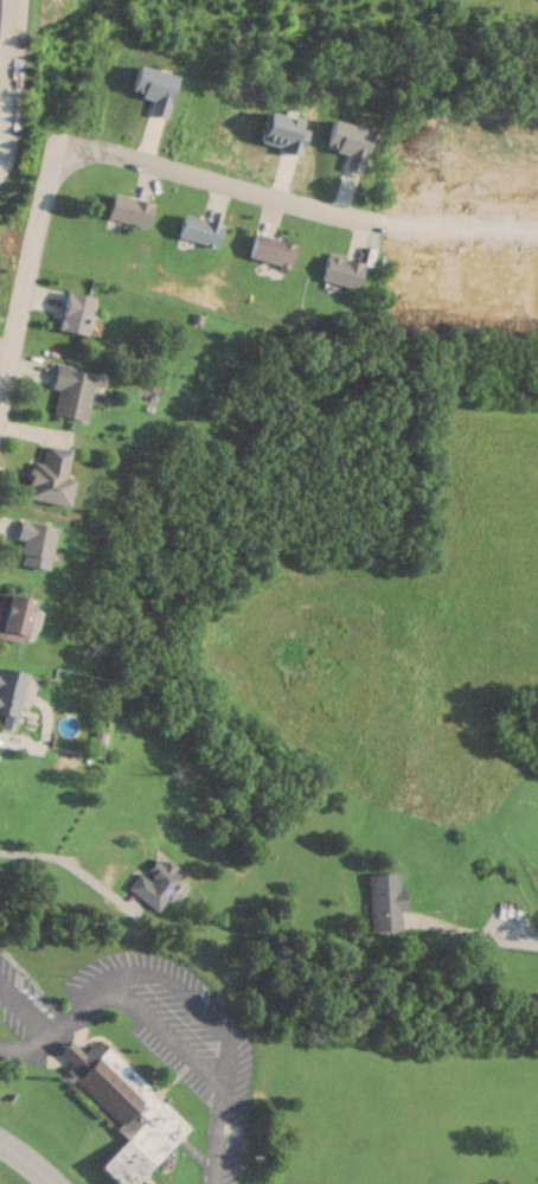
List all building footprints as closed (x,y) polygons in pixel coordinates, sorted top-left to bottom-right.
[(152,204),(112,195),(106,219),(146,229),(152,204)] [(177,239),(215,249),(222,225),(184,215),(177,239)] [(293,246),(255,234),(247,257),(285,270),(293,246)] [(320,282),(355,289),(360,263),(325,257),(320,282)] [(86,335),(90,296),(63,294),(60,333),(86,335)] [(51,416),(83,422),(93,373),(55,365),(50,388),(56,389),(51,416)] [(67,507),(72,481),(64,479),(69,450),(44,446),(41,464),(30,462),(24,499),(67,507)] [(54,529),(19,520),(15,539),(23,540),(17,566),(44,572),(54,529)] [(1,594),(0,597),(0,639),(21,644),(31,601),(1,594)] [(0,667),(0,713),(2,713),(0,726),(12,728),(23,672),(0,667)] [(155,911),(181,879),(155,858),(142,873),(140,872),(126,888),(155,911)] [(402,931),(400,873),(368,874),(370,932),(402,931)] [(99,1039),(83,1054),(68,1040),(57,1051),(71,1064),(64,1072),(128,1136),(98,1166),(115,1183),(132,1183),(188,1128),(99,1039)]
